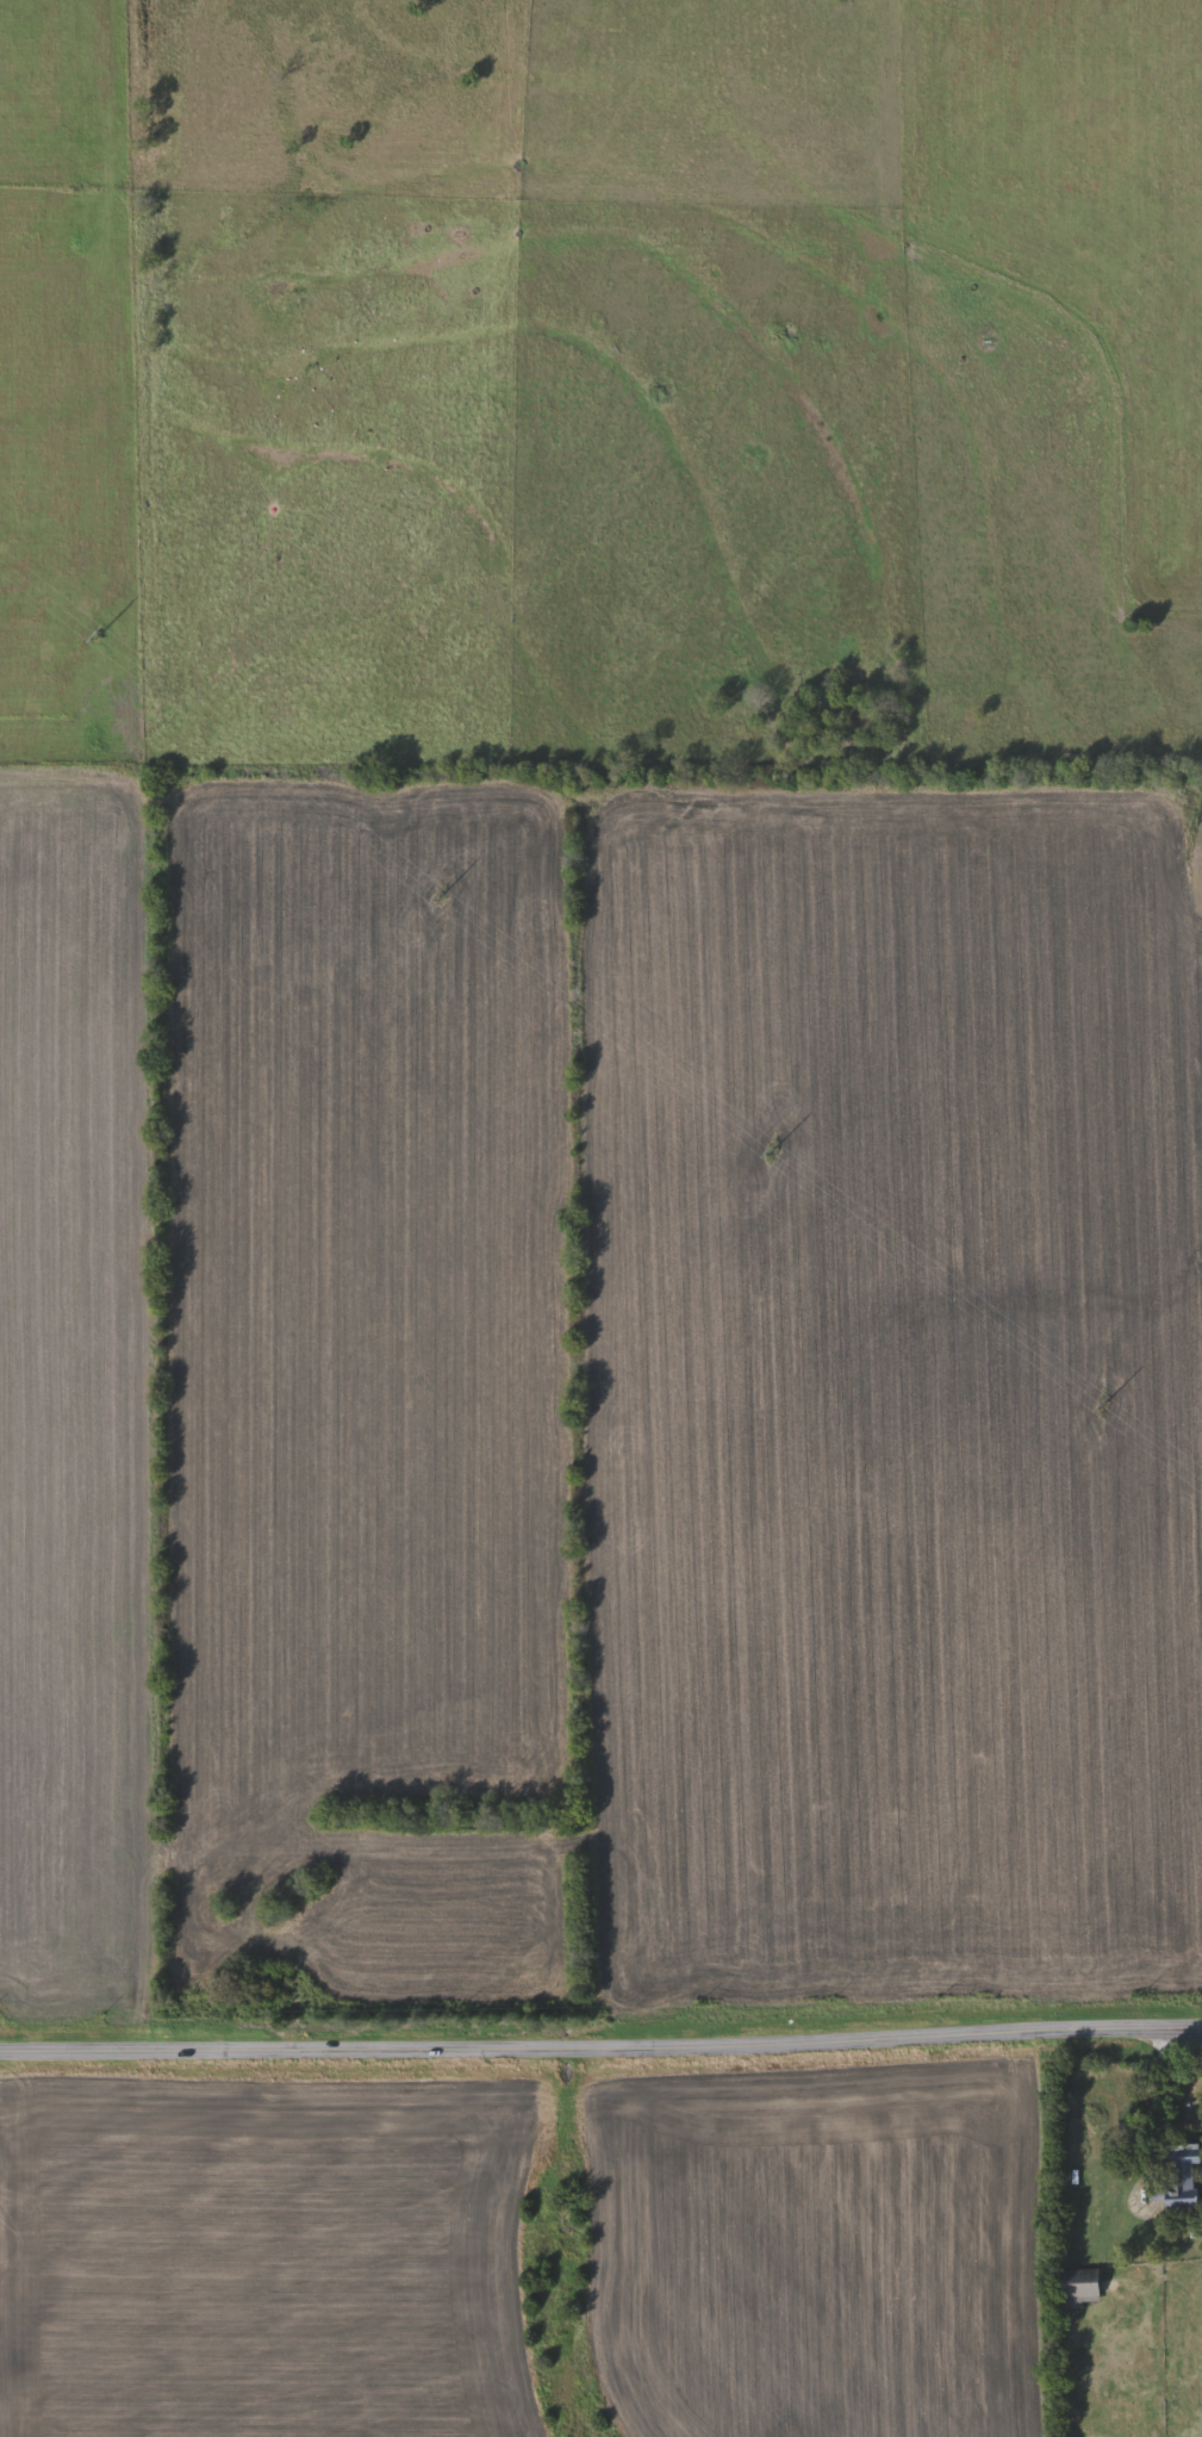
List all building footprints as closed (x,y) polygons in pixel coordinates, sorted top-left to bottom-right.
[(1172,2147),(1201,2146),(1201,2166),(1198,2166),(1200,2209),(1170,2209),(1170,2201),(1152,2201),(1152,2184),(1172,2183),(1172,2147)] [(1102,2270),(1102,2300),(1065,2300),(1065,2270),(1102,2270)]
